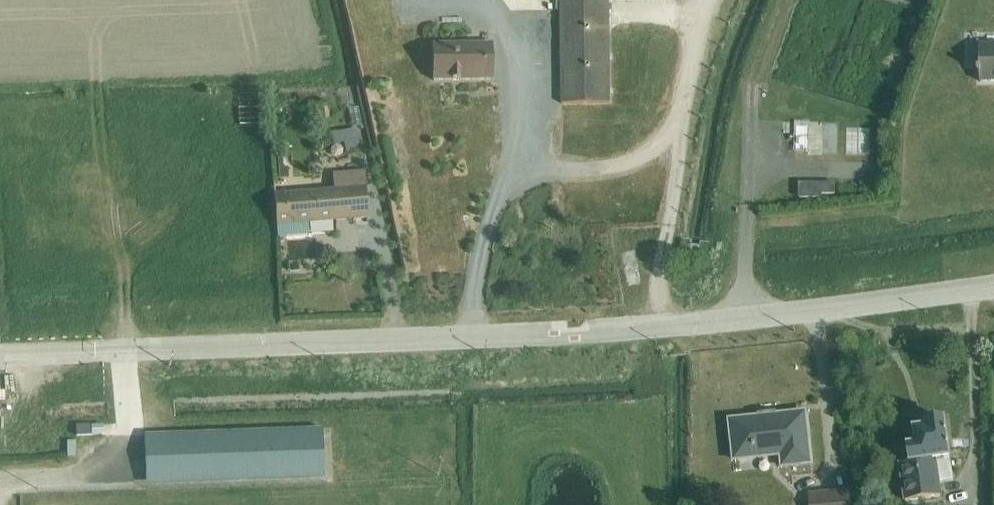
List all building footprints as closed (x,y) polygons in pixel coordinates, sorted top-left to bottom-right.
[(562,104),(611,103),(610,0),(560,0),(562,104)] [(493,43),(433,43),(434,81),(494,81),(493,43)] [(978,74),(980,74),(981,84),(993,83),(993,44),(980,44),(981,69),(979,69),(978,74)] [(261,93),(238,94),(240,126),(264,125),(261,93)] [(810,121),(795,121),(795,151),(810,151),(810,121)] [(357,129),(331,134),(334,146),(344,144),(347,157),(362,153),(357,129)] [(334,189),(366,186),(365,172),(333,174),(334,189)] [(835,183),(799,183),(800,198),(823,198),(823,195),(835,195),(835,183)] [(366,186),(334,189),(275,194),(278,236),(308,234),(307,223),(369,219),(366,186)] [(759,417),(730,420),(735,462),(779,458),(781,469),(812,466),(806,412),(777,415),(776,413),(759,415),(759,417)] [(910,462),(898,464),(904,502),(943,497),(941,483),(954,482),(945,421),(927,424),(928,428),(915,430),(917,445),(908,447),(910,462)] [(323,429),(145,435),(147,486),(325,480),(323,429)] [(809,494),(810,504),(852,504),(850,489),(809,494)]
